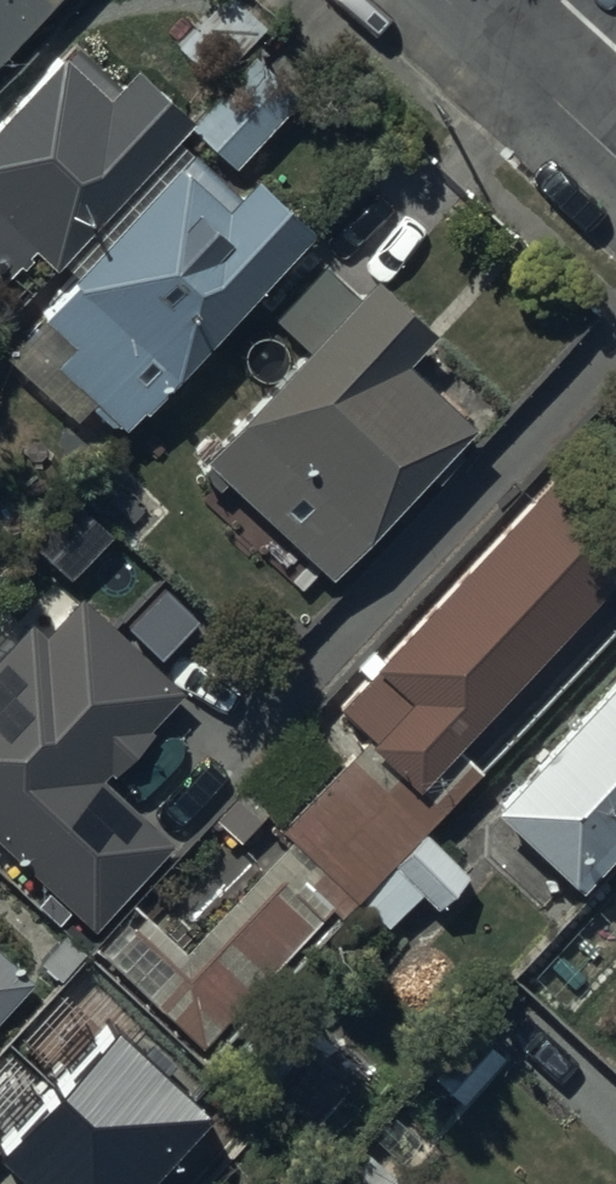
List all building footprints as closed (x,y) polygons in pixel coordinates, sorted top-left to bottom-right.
[(53,0),(0,0),(0,57),(53,0)] [(239,0),(219,0),(178,44),(216,80),(267,26),(239,0)] [(135,62),(108,90),(63,48),(0,115),(0,270),(4,274),(18,259),(23,263),(30,256),(25,251),(33,242),(55,262),(192,115),(135,62)] [(253,56),(189,127),(232,166),(296,95),(253,56)] [(315,228),(256,174),(225,207),(178,164),(74,277),(78,280),(46,315),(76,342),(57,363),(125,425),(142,406),(146,410),(315,228)] [(435,328),(374,273),(203,458),(331,575),(470,423),(404,362),(435,328)] [(561,464),(336,706),(419,783),(615,573),(615,515),(561,464)] [(83,598),(44,640),(29,626),(0,658),(0,842),(94,930),(175,844),(103,777),(110,769),(113,772),(153,730),(149,728),(183,692),(83,598)] [(494,806),(584,889),(615,854),(615,676),(494,806)] [(0,945),(0,1021),(38,980),(0,945)] [(0,1150),(0,1160),(26,1183),(149,1183),(208,1120),(111,1030),(0,1150)]
